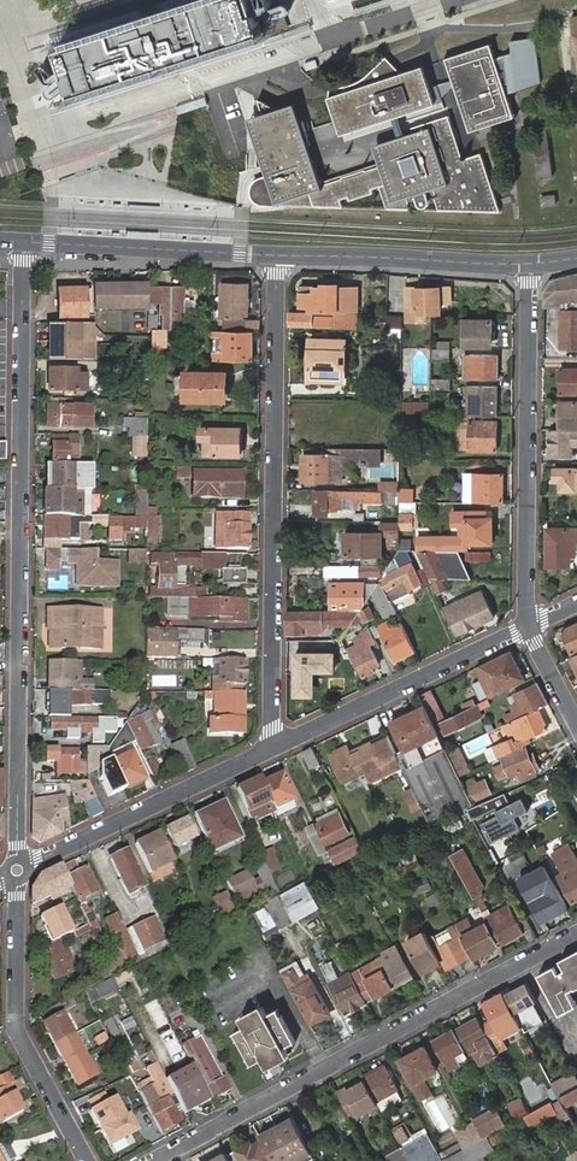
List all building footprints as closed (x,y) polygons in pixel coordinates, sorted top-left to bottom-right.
[(264,30),(260,18),(260,17),(258,11),(257,7),(254,0),(200,0),(197,1),(189,4),(180,6),(160,13),(157,14),(148,17),(137,20),(111,29),(102,32),(94,34),(85,37),(77,40),(68,43),(59,46),(66,69),(68,73),(70,79),(74,91),(91,86),(100,83),(108,80),(117,77),(126,74),(134,72),(143,69),(164,62),(169,61),(173,59),(178,58),(186,55),(195,52),(204,49),(212,46),(221,44),(230,41),(238,38),(247,35),(264,30)] [(544,78),(538,37),(534,38),(541,79),(544,78)] [(541,79),(534,38),(511,41),(513,53),(496,58),(491,44),(447,59),(471,132),(515,118),(505,86),(517,83),(541,79)] [(400,72),(386,56),(378,65),(389,78),(397,76),(400,72)] [(436,105),(423,67),(402,74),(400,72),(397,76),(389,78),(378,65),(366,76),(361,81),(354,84),(347,86),(341,88),(334,89),(329,88),(329,98),(343,119),(346,123),(350,125),(355,127),(358,126),(372,122),(373,125),(436,105)] [(341,135),(373,125),(372,122),(358,126),(355,127),(350,125),(346,123),(343,119),(329,98),(341,135)] [(412,133),(374,146),(379,163),(319,182),(310,155),(293,104),(248,119),(267,177),(264,176),(261,176),(258,177),(256,178),(253,180),(252,182),(250,185),(249,188),(249,191),(250,193),(250,195),(252,197),(253,200),(255,202),(257,204),(259,206),(266,206),(341,209),(338,200),(346,198),(348,202),(373,194),(371,191),(379,188),(385,206),(499,213),(479,153),(470,157),(462,159),(447,116),(409,129),(412,133)] [(541,125),(528,128),(539,178),(552,175),(541,125)] [(546,205),(559,202),(556,192),(543,196),(546,205)] [(554,279),(543,293),(543,307),(561,307),(576,307),(576,274),(554,279)] [(88,277),(64,276),(64,290),(61,289),(61,315),(87,316),(87,309),(92,309),(92,299),(87,299),(88,277)] [(313,306),(352,307),(353,285),(338,285),(338,281),(324,280),(324,284),(303,284),(303,301),(313,302),(313,306)] [(259,329),(260,318),(239,318),(240,314),(248,314),(249,282),(221,281),(220,318),(227,318),(227,329),(252,329),(259,329)] [(149,309),(149,283),(93,283),(94,312),(149,311),(149,309)] [(161,287),(161,312),(164,313),(164,325),(184,325),(185,313),(194,314),(194,301),(185,301),(185,287),(161,287)] [(450,288),(409,287),(408,306),(417,307),(417,321),(426,321),(426,307),(439,307),(439,300),(450,300),(450,288)] [(313,312),(291,311),(291,324),(358,325),(359,312),(336,312),(336,316),(314,316),(313,312)] [(561,346),(576,347),(576,311),(561,311),(561,346)] [(386,328),(402,329),(403,315),(387,314),(386,328)] [(495,319),(465,319),(465,341),(495,342),(495,319)] [(94,359),(94,326),(94,322),(49,322),(48,359),(94,359)] [(103,335),(94,326),(94,359),(103,359),(103,335)] [(160,333),(160,329),(155,329),(150,330),(150,345),(156,345),(156,334),(160,333)] [(227,329),(212,329),(212,340),(222,341),(222,350),(213,350),(213,357),(252,357),(252,329),(227,329)] [(346,375),(348,336),(312,336),(311,374),(346,375)] [(437,341),(437,348),(449,348),(449,340),(437,341)] [(448,350),(432,350),(432,359),(448,359),(448,350)] [(463,379),(497,379),(498,353),(469,353),(470,355),(463,355),(463,379)] [(148,359),(142,359),(130,359),(130,370),(138,370),(138,377),(148,377),(148,359)] [(48,389),(85,389),(85,373),(76,373),(76,367),(48,367),(48,389)] [(561,368),(561,394),(576,394),(576,368),(561,368)] [(185,397),(222,398),(222,385),(225,385),(225,373),(184,373),(185,397)] [(443,379),(430,378),(430,388),(443,389),(443,379)] [(492,414),(497,414),(497,390),(465,390),(465,414),(492,414)] [(560,399),(559,429),(576,429),(576,400),(560,399)] [(48,424),(90,424),(90,404),(48,403),(48,424)] [(420,404),(401,404),(400,414),(420,414),(420,404)] [(425,414),(429,414),(429,404),(420,404),(420,414),(425,414)] [(496,449),(496,421),(492,421),(492,414),(465,414),(458,414),(457,448),(496,449)] [(147,433),(147,417),(124,416),(124,424),(130,424),(130,432),(147,433)] [(404,424),(419,425),(419,417),(404,416),(404,424)] [(204,453),(240,453),(240,425),(199,425),(199,438),(204,438),(204,453)] [(559,429),(549,429),(548,453),(571,454),(571,446),(576,446),(576,429),(559,429)] [(74,462),(77,462),(77,435),(51,435),(50,462),(74,462)] [(400,458),(416,458),(416,446),(400,446),(400,458)] [(372,450),(301,449),(301,484),(339,484),(339,456),(372,457),(372,450)] [(49,462),(49,487),(74,487),(74,462),(50,462),(49,462)] [(74,462),(74,487),(89,487),(90,487),(90,462),(77,462),(74,462)] [(176,467),(176,476),(186,476),(186,467),(176,467)] [(553,467),(553,480),(559,480),(558,491),(576,491),(576,468),(553,467)] [(190,494),(208,494),(208,491),(218,491),(218,494),(240,494),(240,470),(191,471),(190,494)] [(501,499),(502,471),(472,471),(472,475),(463,475),(462,498),(501,499)] [(398,480),(380,482),(381,492),(399,491),(398,480)] [(366,494),(366,487),(360,487),(358,487),(348,487),(325,487),(316,486),(315,509),(331,510),(331,506),(341,506),(341,495),(366,494)] [(89,487),(74,487),(49,487),(43,487),(43,513),(89,513),(89,487)] [(135,513),(147,513),(147,505),(147,487),(135,487),(135,513)] [(413,487),(400,488),(400,500),(413,500),(413,487)] [(399,518),(399,523),(420,523),(419,500),(413,500),(400,500),(399,518)] [(158,514),(158,504),(147,505),(147,513),(147,515),(158,514)] [(491,540),(492,509),(465,509),(465,518),(464,540),(491,540)] [(249,512),(216,511),(216,543),(249,544),(249,512)] [(46,547),(58,547),(58,538),(78,538),(78,521),(90,521),(91,513),(89,513),(43,513),(43,547),(46,547)] [(130,519),(147,520),(147,515),(147,513),(135,513),(107,513),(106,536),(120,536),(120,524),(130,524),(130,519)] [(147,520),(146,535),(158,536),(158,514),(147,515),(147,520)] [(383,529),(347,529),(347,552),(364,552),(364,562),(367,562),(382,563),(383,539),(399,540),(399,523),(399,518),(384,518),(383,529)] [(546,528),(545,566),(567,567),(567,556),(573,556),(574,549),(576,549),(576,529),(546,528)] [(58,567),(58,547),(46,547),(46,567),(58,567)] [(94,558),(94,547),(69,547),(68,560),(77,560),(79,563),(80,583),(118,584),(117,558),(94,558)] [(431,581),(415,548),(404,548),(405,550),(395,554),(399,566),(379,575),(384,584),(390,597),(409,588),(407,583),(418,578),(421,585),(431,581)] [(469,576),(456,548),(415,548),(431,581),(436,590),(445,585),(440,575),(469,576)] [(222,550),(200,551),(200,553),(200,563),(222,564),(222,550)] [(490,550),(465,550),(465,559),(490,559),(490,550)] [(173,582),(174,563),(200,563),(200,553),(150,553),(150,563),(160,563),(159,586),(151,586),(151,596),(187,596),(193,596),(193,587),(173,586),(173,582)] [(367,573),(367,562),(364,562),(351,562),(351,573),(367,573)] [(381,574),(388,563),(382,563),(367,562),(367,573),(379,573),(379,575),(381,574)] [(221,565),(221,581),(245,580),(245,565),(221,565)] [(397,610),(390,597),(384,584),(379,575),(372,587),(385,615),(397,610)] [(368,596),(372,588),(370,581),(348,581),(348,606),(361,607),(368,596)] [(204,596),(204,582),(173,582),(173,586),(193,587),(193,596),(204,596)] [(481,587),(443,604),(457,631),(494,614),(481,587)] [(193,596),(187,596),(187,613),(218,613),(233,613),(233,619),(245,619),(245,597),(223,596),(204,596),(193,596)] [(376,614),(368,596),(361,607),(367,618),(376,614)] [(354,624),(367,618),(361,607),(360,611),(353,621),(354,624)] [(101,609),(49,609),(49,628),(49,641),(62,641),(79,641),(79,647),(100,647),(101,609)] [(326,610),(288,610),(288,611),(288,630),(323,631),(332,624),(352,624),(353,621),(360,611),(326,610)] [(405,654),(415,649),(402,621),(391,625),(388,619),(379,624),(393,653),(403,649),(405,654)] [(571,650),(576,648),(576,622),(561,629),(571,650)] [(186,626),(145,625),(145,655),(175,655),(175,640),(204,640),(204,627),(186,627),(186,626)] [(374,649),(381,646),(371,627),(371,626),(363,630),(363,632),(354,636),(357,643),(347,648),(353,659),(356,658),(364,674),(377,668),(375,664),(380,661),(374,649)] [(204,647),(204,640),(175,640),(175,655),(182,655),(183,647),(204,647)] [(396,659),(405,654),(403,649),(393,653),(396,659)] [(522,677),(510,650),(480,665),(493,691),(522,677)] [(334,668),(334,651),(297,651),(297,692),(310,692),(310,683),(312,680),(312,672),(315,668),(334,668)] [(244,689),(244,656),(203,656),(204,661),(209,661),(210,675),(214,675),(214,689),(244,689)] [(49,661),(49,689),(73,689),(80,689),(80,667),(85,666),(84,662),(49,661)] [(145,677),(145,662),(135,662),(136,677),(145,677)] [(548,703),(537,681),(514,693),(517,701),(512,704),(514,710),(505,715),(509,722),(539,708),(548,703)] [(154,707),(145,689),(145,690),(128,716),(129,718),(145,712),(154,707)] [(214,697),(214,689),(205,689),(205,697),(214,697)] [(244,717),(244,689),(214,689),(214,697),(214,717),(214,731),(243,731),(243,717),(244,717)] [(436,725),(442,722),(445,721),(429,689),(420,693),(426,705),(436,725)] [(110,690),(47,690),(47,716),(51,716),(62,716),(69,716),(69,705),(110,706),(110,690)] [(466,711),(476,705),(473,699),(462,704),(466,711)] [(465,786),(460,775),(448,750),(439,730),(436,725),(426,705),(398,719),(399,720),(448,818),(465,808),(474,804),(472,800),(465,786)] [(481,715),(476,705),(466,711),(445,721),(442,722),(447,732),(481,715)] [(161,721),(154,707),(145,712),(148,719),(151,725),(161,721)] [(539,708),(509,722),(503,724),(510,739),(492,747),(497,759),(499,758),(533,743),(530,736),(549,727),(539,708)] [(145,712),(129,718),(138,739),(143,748),(155,743),(145,720),(148,719),(145,712)] [(62,716),(51,716),(51,732),(92,732),(92,728),(97,729),(97,718),(97,716),(69,716),(62,716)] [(128,716),(108,748),(110,752),(138,739),(129,718),(128,716)] [(116,719),(97,718),(97,729),(92,728),(92,732),(92,743),(104,743),(104,732),(116,732),(116,719)] [(406,748),(397,753),(401,761),(411,780),(412,783),(414,785),(420,798),(422,802),(423,803),(433,824),(434,824),(448,818),(399,720),(398,719),(393,721),(406,748)] [(387,735),(386,733),(360,746),(361,748),(353,753),(351,749),(349,745),(331,754),(343,778),(361,768),(358,763),(363,760),(371,776),(401,761),(397,753),(387,735)] [(186,771),(197,766),(184,738),(172,744),(186,771)] [(331,754),(349,745),(346,740),(329,749),(331,754)] [(460,744),(448,750),(460,775),(472,770),(460,744)] [(110,752),(108,748),(106,748),(91,747),(87,747),(87,768),(99,763),(99,777),(107,795),(125,787),(125,786),(113,760),(110,752)] [(309,747),(300,751),(308,768),(318,763),(309,747)] [(520,778),(536,770),(535,768),(540,767),(534,754),(530,756),(525,747),(501,758),(510,775),(517,772),(520,778)] [(79,749),(47,748),(47,761),(55,761),(55,773),(79,774),(79,749)] [(133,752),(113,760),(125,786),(143,778),(133,752)] [(153,753),(146,756),(155,777),(162,774),(153,753)] [(523,783),(539,775),(536,770),(520,778),(523,783)] [(328,775),(315,779),(318,788),(331,784),(328,775)] [(272,808),(276,815),(294,806),(279,776),(260,785),(267,800),(272,808)] [(465,786),(472,800),(490,790),(484,777),(465,786)] [(260,785),(257,778),(235,789),(250,817),(255,814),(252,808),(267,800),(260,785)] [(102,811),(90,781),(78,782),(71,782),(72,784),(76,800),(81,800),(89,818),(102,811)] [(414,785),(412,783),(403,787),(411,803),(413,801),(407,789),(414,785)] [(420,798),(414,785),(407,789),(413,801),(420,798)] [(474,804),(465,808),(471,819),(498,805),(493,796),(492,796),(474,804)] [(68,827),(65,797),(44,799),(44,804),(32,805),(31,836),(40,841),(68,827)] [(412,807),(422,802),(420,798),(413,801),(411,803),(412,807)] [(494,811),(496,816),(508,810),(512,817),(525,810),(519,798),(494,811)] [(272,808),(267,800),(252,808),(255,814),(256,816),(272,808)] [(193,816),(212,853),(240,839),(221,802),(193,816)] [(337,810),(313,822),(323,841),(325,844),(348,832),(337,810)] [(496,816),(480,825),(490,844),(518,829),(512,817),(508,810),(496,816)] [(165,830),(173,846),(193,836),(185,820),(165,830)] [(323,841),(313,822),(305,826),(316,849),(325,844),(323,841)] [(148,873),(172,861),(158,833),(134,844),(148,873)] [(331,855),(336,866),(364,853),(357,838),(348,843),(349,846),(331,855)] [(456,840),(445,846),(447,851),(463,883),(472,899),(478,895),(483,892),(456,840)] [(571,902),(576,898),(576,866),(568,847),(552,855),(561,874),(557,876),(571,902)] [(135,892),(145,887),(140,876),(129,855),(127,850),(110,859),(127,896),(129,895),(131,899),(136,896),(135,892)] [(277,865),(269,851),(262,855),(269,869),(277,865)] [(401,879),(419,870),(414,860),(403,865),(400,859),(393,863),(401,879)] [(49,897),(70,888),(65,877),(60,866),(40,875),(32,888),(32,905),(49,897)] [(540,923),(566,909),(543,866),(518,880),(540,923)] [(70,888),(89,924),(94,921),(86,903),(100,896),(86,868),(65,877),(70,888)] [(240,900),(264,887),(259,878),(251,882),(246,871),(229,879),(240,900)] [(411,895),(428,887),(423,878),(407,886),(411,895)] [(280,891),(275,893),(286,914),(310,902),(299,882),(288,888),(280,891)] [(208,902),(216,918),(224,914),(234,909),(226,892),(216,898),(208,902)] [(478,895),(472,899),(479,913),(482,919),(489,916),(478,895)] [(442,905),(438,896),(429,900),(434,910),(443,906),(442,905)] [(59,905),(37,916),(51,942),(62,936),(72,932),(59,905)] [(525,945),(535,939),(528,925),(525,920),(515,925),(505,908),(489,916),(482,919),(485,925),(492,938),(496,947),(497,948),(521,936),(525,945)] [(287,924),(280,910),(271,915),(278,929),(287,924)] [(121,971),(141,961),(137,953),(126,931),(119,916),(107,922),(125,958),(116,962),(121,971)] [(206,928),(200,917),(188,923),(194,935),(206,928)] [(126,931),(137,953),(166,940),(155,918),(126,931)] [(74,937),(91,930),(89,924),(72,932),(74,937)] [(459,938),(470,960),(496,947),(492,938),(485,925),(459,938)] [(436,962),(438,965),(440,970),(465,957),(449,927),(425,939),(436,962)] [(422,934),(401,945),(410,963),(416,976),(438,965),(436,962),(425,939),(423,935),(422,934)] [(78,968),(62,936),(51,942),(38,949),(53,980),(78,968)] [(382,958),(375,962),(380,972),(390,991),(409,981),(392,948),(380,954),(382,958)] [(559,962),(560,964),(565,971),(559,975),(554,967),(539,975),(559,1015),(576,1007),(568,992),(575,988),(576,990),(576,989),(576,952),(559,962)] [(354,986),(380,972),(375,962),(348,976),(354,986)] [(565,971),(560,964),(554,967),(559,975),(565,971)] [(288,966),(280,970),(285,979),(292,974),(288,966)] [(354,986),(364,1005),(390,991),(380,972),(354,986)] [(309,974),(289,984),(296,998),(311,1025),(330,1014),(309,974)] [(336,986),(327,990),(336,1008),(342,1018),(363,1006),(364,1005),(354,986),(348,976),(348,975),(334,982),(336,986)] [(87,991),(93,1002),(119,988),(113,977),(87,991)] [(334,982),(325,987),(327,990),(336,986),(334,982)] [(524,987),(504,997),(514,1015),(521,1011),(525,1017),(529,1014),(527,1008),(533,1005),(524,987)] [(520,1025),(519,1023),(514,1015),(504,997),(502,992),(482,1004),(481,1004),(492,1022),(482,1028),(492,1046),(523,1030),(520,1025)] [(62,1005),(41,1014),(45,1023),(66,1012),(62,1005)] [(521,1011),(514,1015),(519,1023),(520,1025),(526,1022),(535,1027),(543,1022),(533,1005),(527,1008),(529,1014),(525,1017),(521,1011)] [(276,1054),(286,1049),(285,1046),(296,1041),(278,1008),(267,1014),(264,1008),(242,1020),(245,1026),(234,1031),(252,1064),(263,1059),(275,1052),(276,1054)] [(45,1025),(55,1045),(76,1034),(66,1014),(45,1025)] [(134,1018),(123,1021),(126,1030),(137,1027),(134,1018)] [(482,1028),(477,1019),(456,1030),(469,1055),(474,1052),(480,1064),(497,1055),(495,1052),(492,1046),(482,1028)] [(535,1027),(526,1022),(520,1025),(523,1030),(524,1033),(535,1027)] [(55,1045),(66,1065),(87,1054),(76,1034),(55,1045)] [(449,1034),(430,1043),(448,1076),(458,1071),(453,1059),(461,1055),(449,1034)] [(195,1064),(213,1098),(233,1088),(227,1076),(219,1080),(198,1038),(185,1045),(195,1064)] [(535,1052),(529,1042),(524,1044),(529,1055),(535,1052)] [(289,1053),(286,1049),(276,1054),(275,1052),(263,1059),(266,1064),(289,1053)] [(398,1062),(419,1102),(431,1096),(421,1079),(435,1072),(421,1049),(398,1062)] [(87,1054),(66,1065),(77,1085),(97,1074),(87,1054)] [(167,1078),(159,1061),(147,1068),(155,1084),(142,1091),(164,1130),(183,1119),(171,1096),(167,1098),(164,1092),(172,1087),(167,1078)] [(186,1113),(213,1098),(195,1064),(167,1078),(172,1087),(186,1113)] [(382,1070),(361,1081),(362,1081),(374,1104),(393,1093),(382,1070)] [(8,1072),(0,1076),(0,1125),(19,1114),(23,1113),(19,1105),(13,1093),(8,1085),(14,1082),(8,1072)] [(574,1073),(563,1079),(565,1082),(567,1086),(569,1085),(572,1090),(576,1087),(576,1078),(574,1073)] [(8,1085),(13,1093),(24,1088),(19,1080),(14,1082),(8,1085)] [(348,1122),(376,1107),(374,1104),(362,1081),(335,1096),(348,1122)] [(559,1097),(572,1090),(569,1085),(567,1086),(565,1082),(554,1088),(559,1097)] [(183,1119),(187,1116),(186,1113),(172,1087),(164,1092),(167,1098),(171,1096),(183,1119)] [(564,1105),(576,1099),(576,1087),(572,1090),(559,1097),(564,1105)] [(105,1092),(87,1101),(92,1111),(90,1112),(109,1148),(141,1131),(130,1112),(126,1115),(116,1096),(109,1099),(105,1092)] [(393,1093),(374,1104),(376,1107),(379,1114),(399,1103),(393,1093)] [(441,1131),(459,1120),(443,1094),(425,1105),(441,1131)] [(520,1096),(507,1103),(516,1118),(529,1111),(520,1096)] [(564,1105),(559,1097),(550,1101),(561,1118),(569,1114),(564,1105)] [(506,1125),(497,1109),(472,1122),(474,1124),(482,1139),(506,1125)] [(306,1147),(291,1120),(282,1124),(284,1127),(267,1136),(265,1133),(257,1138),(262,1148),(270,1160),(304,1160),(301,1156),(308,1152),(306,1147)] [(267,1136),(284,1127),(282,1124),(265,1133),(267,1136)] [(482,1139),(474,1124),(455,1135),(463,1149),(471,1145),(482,1139)] [(390,1134),(397,1146),(408,1140),(401,1128),(390,1134)] [(488,1139),(492,1147),(502,1141),(498,1134),(488,1139)] [(399,1150),(405,1160),(441,1160),(426,1135),(399,1150)] [(7,1142),(0,1146),(0,1156),(3,1160),(7,1160),(14,1157),(7,1142)] [(460,1151),(466,1160),(468,1160),(476,1156),(471,1145),(463,1149),(460,1151)] [(228,1160),(270,1160),(262,1148),(249,1154),(245,1146),(225,1156),(228,1160)] [(385,1158),(387,1160),(405,1160),(399,1150),(385,1158)] [(442,1160),(466,1160),(460,1151),(442,1160)] [(308,1152),(301,1156),(304,1160),(313,1160),(308,1152)]
